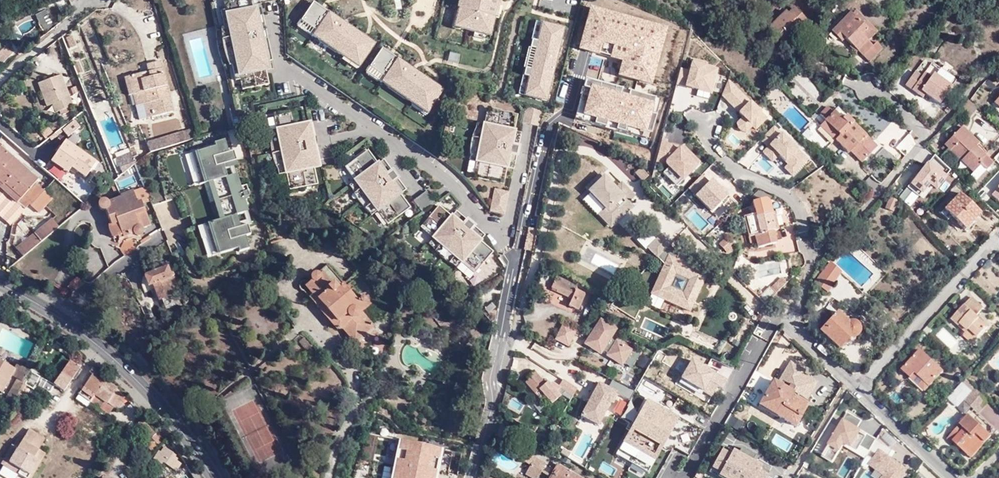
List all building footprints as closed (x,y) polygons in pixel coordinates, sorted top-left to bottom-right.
[(226,8),(229,26),(224,27),(220,28),(222,46),(227,62),(231,61),(236,60),(240,78),(242,88),(268,82),(265,68),(268,67),(267,59),(272,58),(263,13),(258,14),(256,6),(253,7),(252,0),(224,0),(226,8)] [(377,39),(317,0),(311,0),(295,25),(360,66),(377,39)] [(477,5),(475,34),(473,55),(459,54),(458,65),(491,67),(492,58),(498,58),(503,0),(482,0),(482,6),(477,5)] [(792,6),(786,12),(783,10),(769,26),(791,48),(797,43),(790,35),(805,20),(792,6)] [(858,31),(869,41),(877,33),(851,7),(848,9),(864,25),(858,31)] [(221,9),(224,27),(229,26),(226,8),(221,9)] [(839,32),(844,36),(869,61),(879,51),(869,41),(858,31),(864,25),(848,9),(840,17),(843,20),(831,31),(836,35),(839,32)] [(46,12),(35,16),(39,26),(49,21),(46,12)] [(28,15),(13,29),(21,37),(36,24),(28,15)] [(831,31),(843,20),(840,17),(829,28),(831,31)] [(549,100),(564,23),(535,18),(520,94),(549,100)] [(80,29),(73,31),(76,42),(83,40),(80,29)] [(840,40),(844,36),(839,32),(836,35),(840,40)] [(72,34),(66,37),(70,48),(76,45),(72,34)] [(86,42),(77,44),(79,50),(88,47),(86,42)] [(8,46),(3,50),(4,53),(8,60),(15,53),(8,46)] [(9,63),(8,60),(4,53),(3,50),(0,53),(0,61),(5,67),(9,63)] [(165,56),(149,60),(151,66),(152,71),(143,73),(141,69),(133,71),(138,90),(144,89),(148,101),(152,114),(180,106),(165,56)] [(689,68),(681,66),(677,83),(712,92),(719,65),(692,58),(689,68)] [(919,93),(925,85),(931,89),(942,97),(953,81),(936,69),(933,72),(927,68),(930,65),(923,59),(905,83),(919,93)] [(236,60),(231,61),(235,79),(240,78),(236,60)] [(138,90),(133,71),(129,72),(134,91),(138,90)] [(61,76),(38,84),(47,109),(52,107),(55,115),(72,109),(61,76)] [(754,128),(767,118),(737,78),(719,92),(747,129),(752,125),(754,128)] [(925,98),(931,89),(925,85),(919,93),(925,98)] [(421,86),(408,93),(413,103),(426,96),(421,86)] [(144,89),(138,90),(141,102),(148,101),(144,89)] [(975,104),(970,98),(959,110),(964,115),(975,104)] [(271,152),(277,173),(284,171),(288,189),(317,182),(313,165),(320,164),(311,122),(305,124),(301,106),(272,112),(275,130),(268,131),(271,152)] [(470,148),(470,160),(477,161),(474,178),(503,184),(507,167),(514,168),(521,131),(514,130),(517,112),(488,107),(485,124),(477,123),(474,129),(471,141),(470,148)] [(840,133),(835,138),(849,151),(850,149),(863,161),(877,146),(847,116),(844,119),(833,110),(824,119),(840,133)] [(840,133),(824,119),(820,123),(835,138),(840,133)] [(750,165),(762,152),(773,162),(777,157),(794,173),(810,156),(775,123),(742,157),(750,165)] [(965,126),(948,144),(977,172),(985,164),(991,170),(998,163),(988,153),(991,150),(965,126)] [(152,136),(155,149),(192,140),(188,127),(152,136)] [(653,155),(666,166),(662,171),(678,185),(698,162),(669,137),(653,155)] [(238,158),(235,149),(229,151),(225,138),(215,141),(216,144),(197,150),(206,181),(213,179),(219,197),(212,199),(218,219),(210,222),(220,253),(239,247),(240,250),(250,247),(246,234),(252,233),(249,223),(235,227),(234,223),(233,219),(239,217),(238,213),(245,211),(246,211),(234,172),(233,173),(228,174),(226,167),(224,163),(233,160),(238,158)] [(76,148),(66,141),(51,164),(68,176),(71,171),(86,180),(97,163),(76,148)] [(0,147),(0,186),(27,208),(36,199),(48,186),(58,176),(50,170),(40,180),(30,171),(28,173),(22,168),(24,165),(1,145),(0,147)] [(729,146),(721,153),(735,168),(742,161),(729,146)] [(358,199),(370,214),(376,209),(386,224),(410,206),(400,192),(406,188),(384,157),(378,161),(367,147),(343,164),(354,179),(347,183),(358,199)] [(127,170),(135,164),(141,159),(139,153),(133,154),(131,150),(121,153),(127,170)] [(206,181),(197,150),(190,152),(200,184),(206,181)] [(813,159),(796,169),(801,179),(818,168),(813,159)] [(243,191),(233,160),(224,163),(226,167),(231,166),(233,173),(234,172),(246,211),(245,211),(247,219),(234,223),(235,227),(249,223),(253,221),(247,204),(243,191)] [(337,164),(321,168),(324,182),(340,179),(337,164)] [(642,168),(636,174),(643,181),(649,177),(642,168)] [(701,173),(686,188),(710,212),(730,192),(713,175),(708,180),(701,173)] [(606,193),(610,189),(621,199),(624,196),(610,183),(605,188),(590,174),(574,191),(593,209),(587,215),(602,229),(623,207),(618,203),(603,219),(597,213),(599,210),(579,190),(591,178),(606,193)] [(603,219),(618,203),(621,199),(610,189),(606,193),(591,178),(579,190),(599,210),(597,213),(603,219)] [(213,179),(206,181),(212,199),(219,197),(213,179)] [(919,179),(909,189),(915,194),(924,184),(919,179)] [(10,226),(27,208),(0,186),(0,217),(10,226)] [(48,186),(36,199),(44,207),(56,193),(48,186)] [(509,189),(494,186),(489,211),(504,214),(509,189)] [(122,197),(109,202),(108,200),(107,199),(105,199),(103,199),(102,199),(100,201),(100,203),(100,204),(100,206),(101,207),(103,208),(105,208),(106,208),(112,218),(109,220),(110,226),(115,235),(120,234),(123,242),(140,235),(142,234),(143,232),(144,231),(144,229),(138,214),(146,211),(142,201),(138,203),(133,191),(121,195),(122,197)] [(427,193),(414,202),(423,214),(436,205),(427,193)] [(962,220),(969,226),(982,213),(961,193),(946,209),(960,222),(962,220)] [(897,198),(890,196),(886,209),(893,211),(897,198)] [(748,235),(754,235),(755,242),(756,245),(774,242),(773,235),(772,230),(777,230),(771,200),(769,197),(753,200),(754,209),(751,210),(751,214),(745,215),(748,235)] [(447,266),(457,272),(462,266),(475,277),(495,254),(481,243),(486,237),(457,213),(452,219),(439,207),(419,230),(433,241),(428,248),(432,253),(441,262),(447,266)] [(21,240),(29,250),(64,221),(56,212),(21,240)] [(962,220),(960,222),(967,229),(969,226),(962,220)] [(220,253),(210,222),(203,224),(213,255),(220,253)] [(650,235),(636,248),(645,258),(659,245),(650,235)] [(132,239),(120,244),(124,254),(136,249),(132,239)] [(746,260),(739,257),(734,268),(741,271),(746,260)] [(156,265),(158,270),(145,276),(149,285),(150,285),(154,292),(156,296),(159,294),(165,307),(178,301),(175,294),(182,290),(169,262),(165,264),(164,261),(156,265)] [(826,262),(812,281),(827,292),(840,273),(826,262)] [(334,327),(336,329),(338,329),(340,327),(353,342),(371,327),(369,325),(390,306),(380,294),(369,303),(362,296),(358,296),(353,299),(341,285),(343,284),(326,265),(318,271),(320,273),(316,276),(313,274),(311,272),(309,274),(307,277),(310,281),(304,286),(311,295),(307,298),(333,326),(334,327)] [(987,280),(998,285),(998,269),(993,266),(987,280)] [(704,277),(690,271),(687,279),(701,285),(704,277)] [(72,292),(84,282),(78,274),(66,284),(72,292)] [(697,294),(658,276),(646,304),(664,312),(668,304),(688,312),(697,294)] [(754,277),(748,283),(756,293),(763,287),(754,277)] [(567,282),(556,278),(551,289),(557,292),(556,294),(569,300),(567,306),(576,310),(583,293),(575,290),(576,288),(567,282)] [(779,278),(757,299),(763,305),(784,284),(779,278)] [(209,287),(213,292),(220,285),(216,281),(209,287)] [(978,322),(981,318),(978,316),(986,308),(972,296),(963,305),(967,308),(962,313),(959,310),(951,319),(967,333),(963,337),(972,345),(986,329),(978,322)] [(848,323),(837,312),(820,330),(841,348),(851,336),(853,337),(855,336),(858,336),(859,334),(861,333),(861,330),(862,328),(861,326),(860,324),(858,322),(857,321),(854,321),(852,321),(850,322),(848,323)] [(618,328),(601,316),(583,343),(600,355),(604,349),(611,338),(618,328)] [(978,322),(986,329),(989,325),(981,318),(978,322)] [(578,330),(563,322),(554,339),(569,347),(578,330)] [(474,329),(477,338),(484,336),(480,327),(474,329)] [(943,329),(939,335),(951,345),(955,340),(943,329)] [(307,351),(313,346),(305,337),(299,342),(307,351)] [(640,354),(616,338),(615,340),(611,338),(604,349),(607,352),(605,354),(622,365),(624,362),(631,367),(640,354)] [(945,372),(921,350),(904,370),(927,391),(945,372)] [(644,368),(650,359),(644,355),(638,365),(644,368)] [(58,377),(68,361),(61,356),(52,373),(58,377)] [(0,358),(0,390),(3,391),(16,367),(0,358)] [(690,360),(676,385),(706,402),(714,388),(719,390),(725,380),(690,360)] [(77,373),(80,368),(68,361),(58,377),(59,377),(55,384),(65,390),(68,384),(66,383),(68,379),(71,381),(77,373)] [(81,385),(95,394),(104,381),(94,372),(96,370),(93,367),(81,385)] [(21,394),(27,385),(28,381),(26,380),(31,372),(25,369),(13,390),(21,394)] [(532,369),(526,375),(528,378),(524,382),(539,399),(553,387),(549,383),(544,377),(541,379),(532,369)] [(44,376),(32,370),(31,372),(26,380),(28,381),(34,384),(32,387),(36,390),(38,387),(49,394),(53,386),(42,380),(44,376)] [(757,403),(795,426),(809,402),(792,392),(793,389),(773,377),(757,403)] [(551,381),(549,383),(553,387),(539,399),(547,408),(566,391),(571,395),(575,386),(563,378),(557,385),(551,381)] [(634,390),(613,379),(609,386),(615,390),(614,392),(618,394),(628,400),(634,390)] [(609,386),(597,380),(578,415),(596,425),(609,401),(614,392),(615,390),(609,386)] [(125,397),(104,381),(95,394),(112,407),(116,410),(125,397)] [(987,403),(965,381),(946,402),(961,417),(969,410),(975,416),(987,403)] [(86,393),(93,397),(95,394),(81,385),(79,388),(86,393)] [(8,399),(16,403),(21,394),(13,390),(8,399)] [(613,404),(618,394),(614,392),(609,401),(613,404)] [(112,407),(95,394),(93,397),(90,401),(108,414),(112,407)] [(859,427),(863,420),(848,410),(821,455),(833,462),(843,446),(865,459),(868,455),(877,439),(878,438),(859,427)] [(744,421),(730,413),(725,423),(738,431),(744,421)] [(969,416),(947,440),(951,444),(954,442),(972,459),(992,437),(969,416)] [(147,433),(152,429),(143,418),(138,423),(147,433)] [(893,447),(899,440),(887,429),(881,437),(893,447)] [(38,450),(44,441),(27,432),(21,442),(10,461),(21,467),(19,472),(28,477),(30,477),(45,454),(38,450)] [(444,446),(400,437),(392,477),(438,477),(444,446)] [(16,439),(2,462),(19,472),(21,467),(10,461),(21,442),(16,439)] [(889,455),(893,450),(877,439),(868,455),(872,458),(879,448),(889,455)] [(720,469),(730,449),(722,445),(711,465),(720,469)] [(156,458),(163,462),(168,454),(170,451),(163,447),(156,458)] [(740,447),(736,453),(755,463),(758,457),(740,447)] [(534,456),(520,448),(516,455),(530,464),(534,456)] [(910,469),(889,455),(879,448),(872,458),(868,464),(883,474),(881,477),(904,477),(910,469)] [(769,470),(755,463),(736,453),(730,449),(720,469),(716,476),(720,477),(765,477),(769,470)] [(168,454),(163,462),(176,470),(182,462),(168,454)] [(557,463),(551,473),(553,474),(551,477),(581,477),(557,463)]
